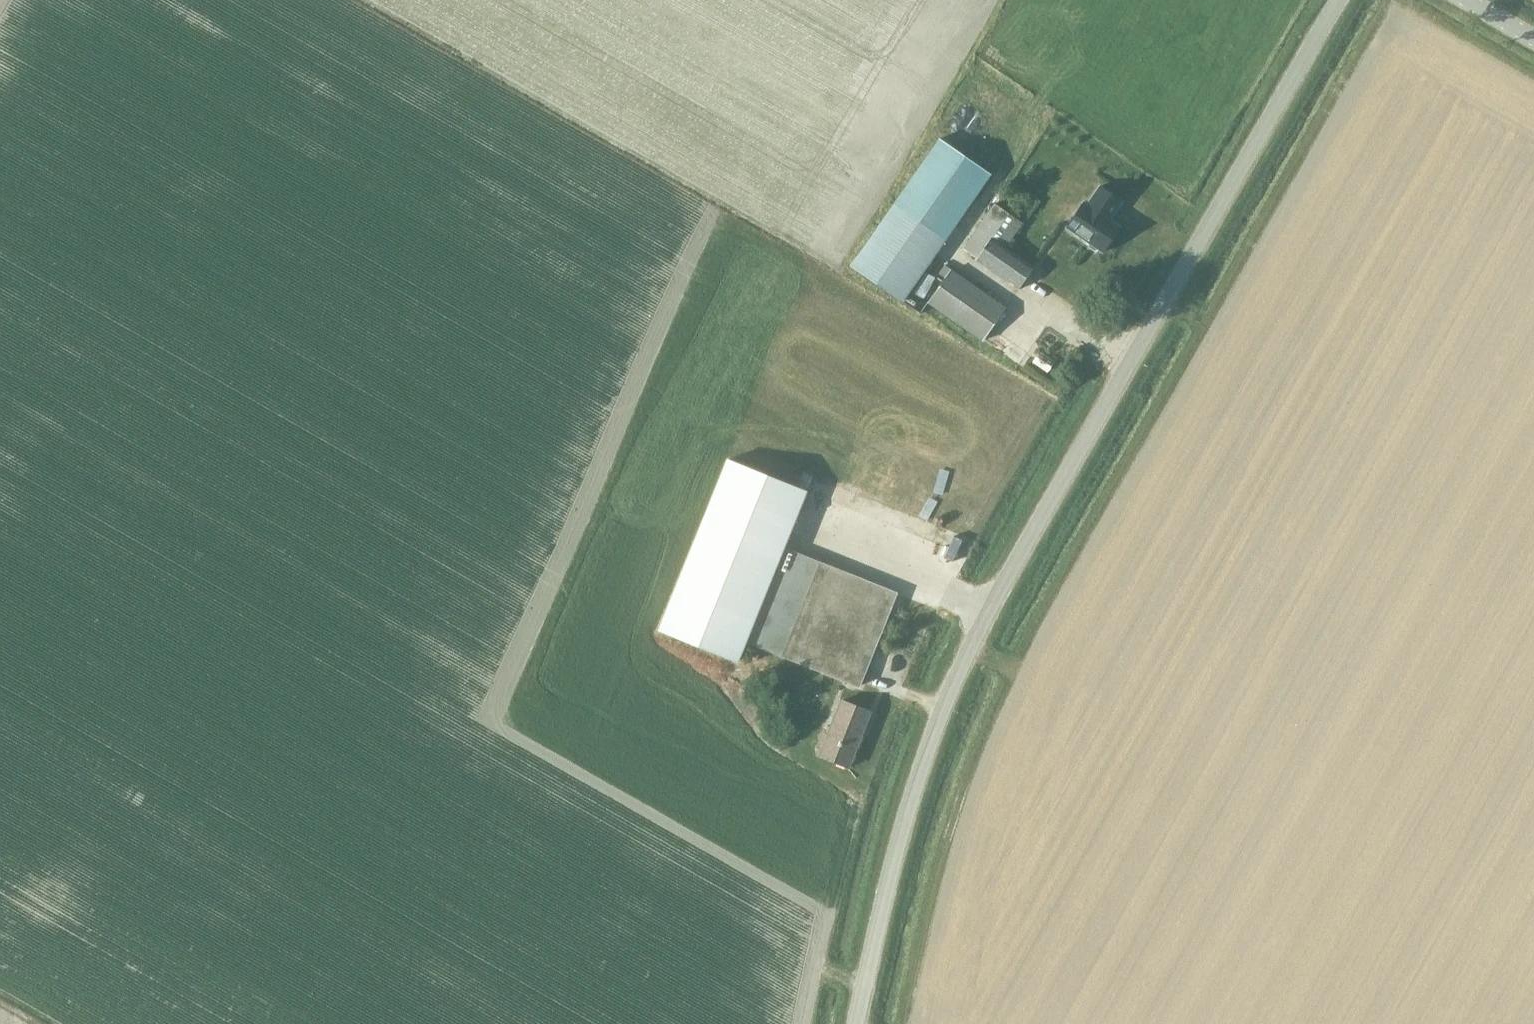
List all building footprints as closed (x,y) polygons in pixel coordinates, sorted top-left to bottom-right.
[(938,137),(892,204),(848,267),(901,303),(902,301),(913,309),(918,302),(907,294),(945,241),(991,174),(938,137)] [(1102,253),(1119,227),(1109,220),(1121,202),(1099,187),(1086,205),(1083,202),(1065,228),(1088,243),(1089,247),(1094,251),(1097,250),(1102,253)] [(992,204),(975,230),(962,248),(975,257),(975,260),(1016,290),(1033,266),(1005,247),(1021,223),(992,204)] [(980,340),(1002,310),(944,268),(938,277),(943,281),(928,302),(980,340)] [(784,548),(806,493),(807,492),(725,460),(657,630),(737,662),(745,643),(780,657),(781,657),(859,688),(895,596),(817,565),(819,562),(784,548)] [(910,589),(954,592),(958,541),(934,539),(933,549),(918,548),(917,564),(923,564),(922,576),(911,575),(910,589)] [(861,733),(868,712),(843,703),(823,760),(851,770),(864,734),(861,733)]
